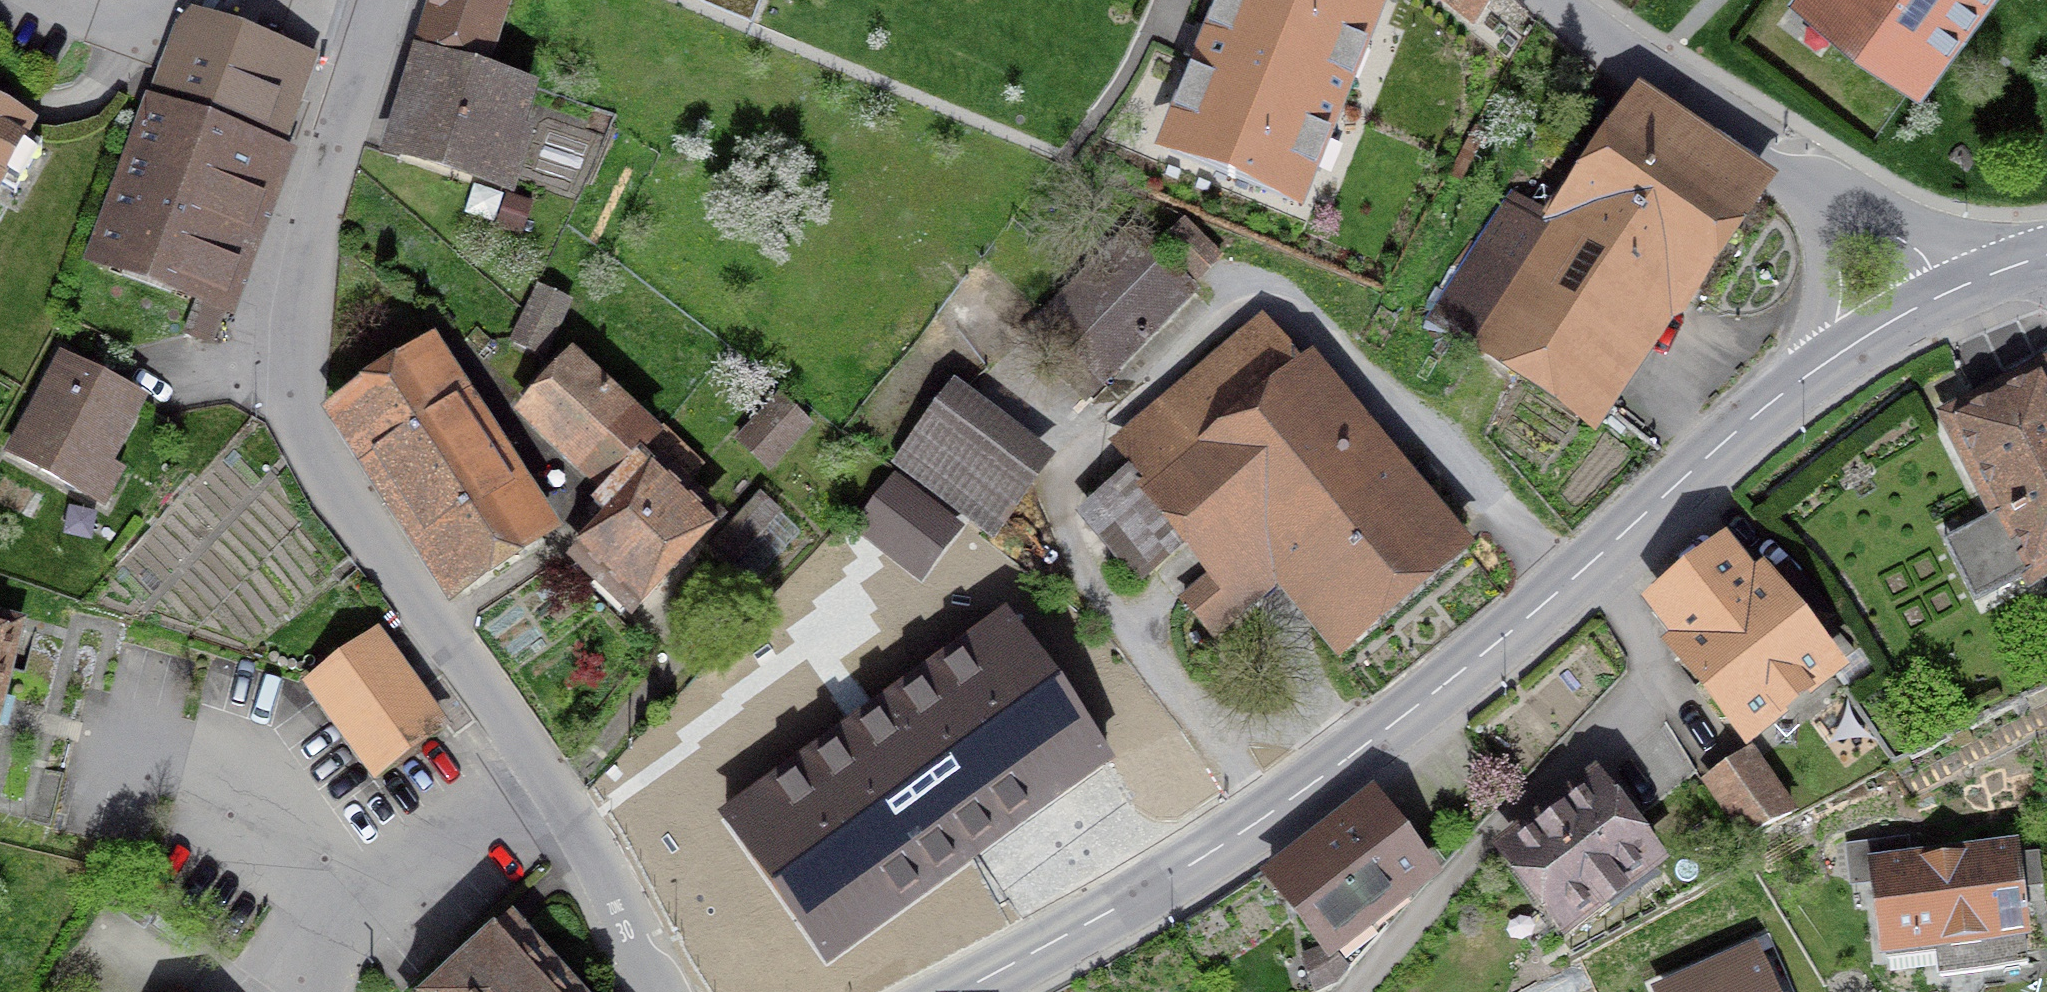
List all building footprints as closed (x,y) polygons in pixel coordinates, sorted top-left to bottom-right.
[(501,69),(522,0),(435,0),(422,46),(501,69)] [(1154,144),(1302,203),(1384,0),(1212,0),(1154,144)] [(1476,26),(1498,0),(1446,0),(1476,26)] [(1943,91),(2007,0),(1798,0),(1943,91)] [(261,33),(188,7),(92,273),(237,326),(334,59),(261,33)] [(560,87),(501,69),(422,46),(390,151),(529,192),(560,87)] [(1790,181),(1652,90),(1481,346),(1607,430),(1697,296),(1708,303),(1790,181)] [(0,104),(0,230),(53,136),(0,104)] [(1189,219),(1166,242),(1201,278),(1225,256),(1189,219)] [(1203,291),(1138,225),(1028,331),(1093,397),(1203,291)] [(573,299),(540,284),(514,341),(547,356),(573,299)] [(1285,306),(1105,445),(1241,616),(1284,585),(1341,665),(1490,569),(1285,306)] [(443,337),(335,406),(459,599),(567,530),(443,337)] [(599,491),(660,431),(573,344),(512,404),(599,491)] [(157,402),(64,350),(3,460),(97,511),(157,402)] [(1953,419),(2036,588),(2046,582),(2046,373),(1953,419)] [(1060,459),(961,385),(899,467),(998,542),(1060,459)] [(741,439),(773,470),(815,427),(782,396),(741,439)] [(656,463),(574,545),(636,606),(717,524),(656,463)] [(921,579),(962,527),(895,474),(854,526),(921,579)] [(722,536),(755,567),(796,524),(763,492),(722,536)] [(1760,529),(1652,609),(1756,754),(1865,668),(1760,529)] [(1006,606),(718,813),(826,963),(1114,757),(1006,606)] [(0,626),(0,773),(33,634),(0,626)] [(391,631),(316,682),(394,776),(461,727),(391,631)] [(1749,747),(1700,778),(1741,843),(1790,812),(1749,747)] [(1605,773),(1499,848),(1568,940),(1668,862),(1605,773)] [(1373,782),(1265,867),(1332,953),(1441,868),(1373,782)] [(2027,843),(1880,865),(1894,960),(2041,939),(2027,843)] [(430,991),(580,991),(511,918),(430,991)] [(1652,985),(1655,991),(1782,991),(1758,938),(1652,985)]
